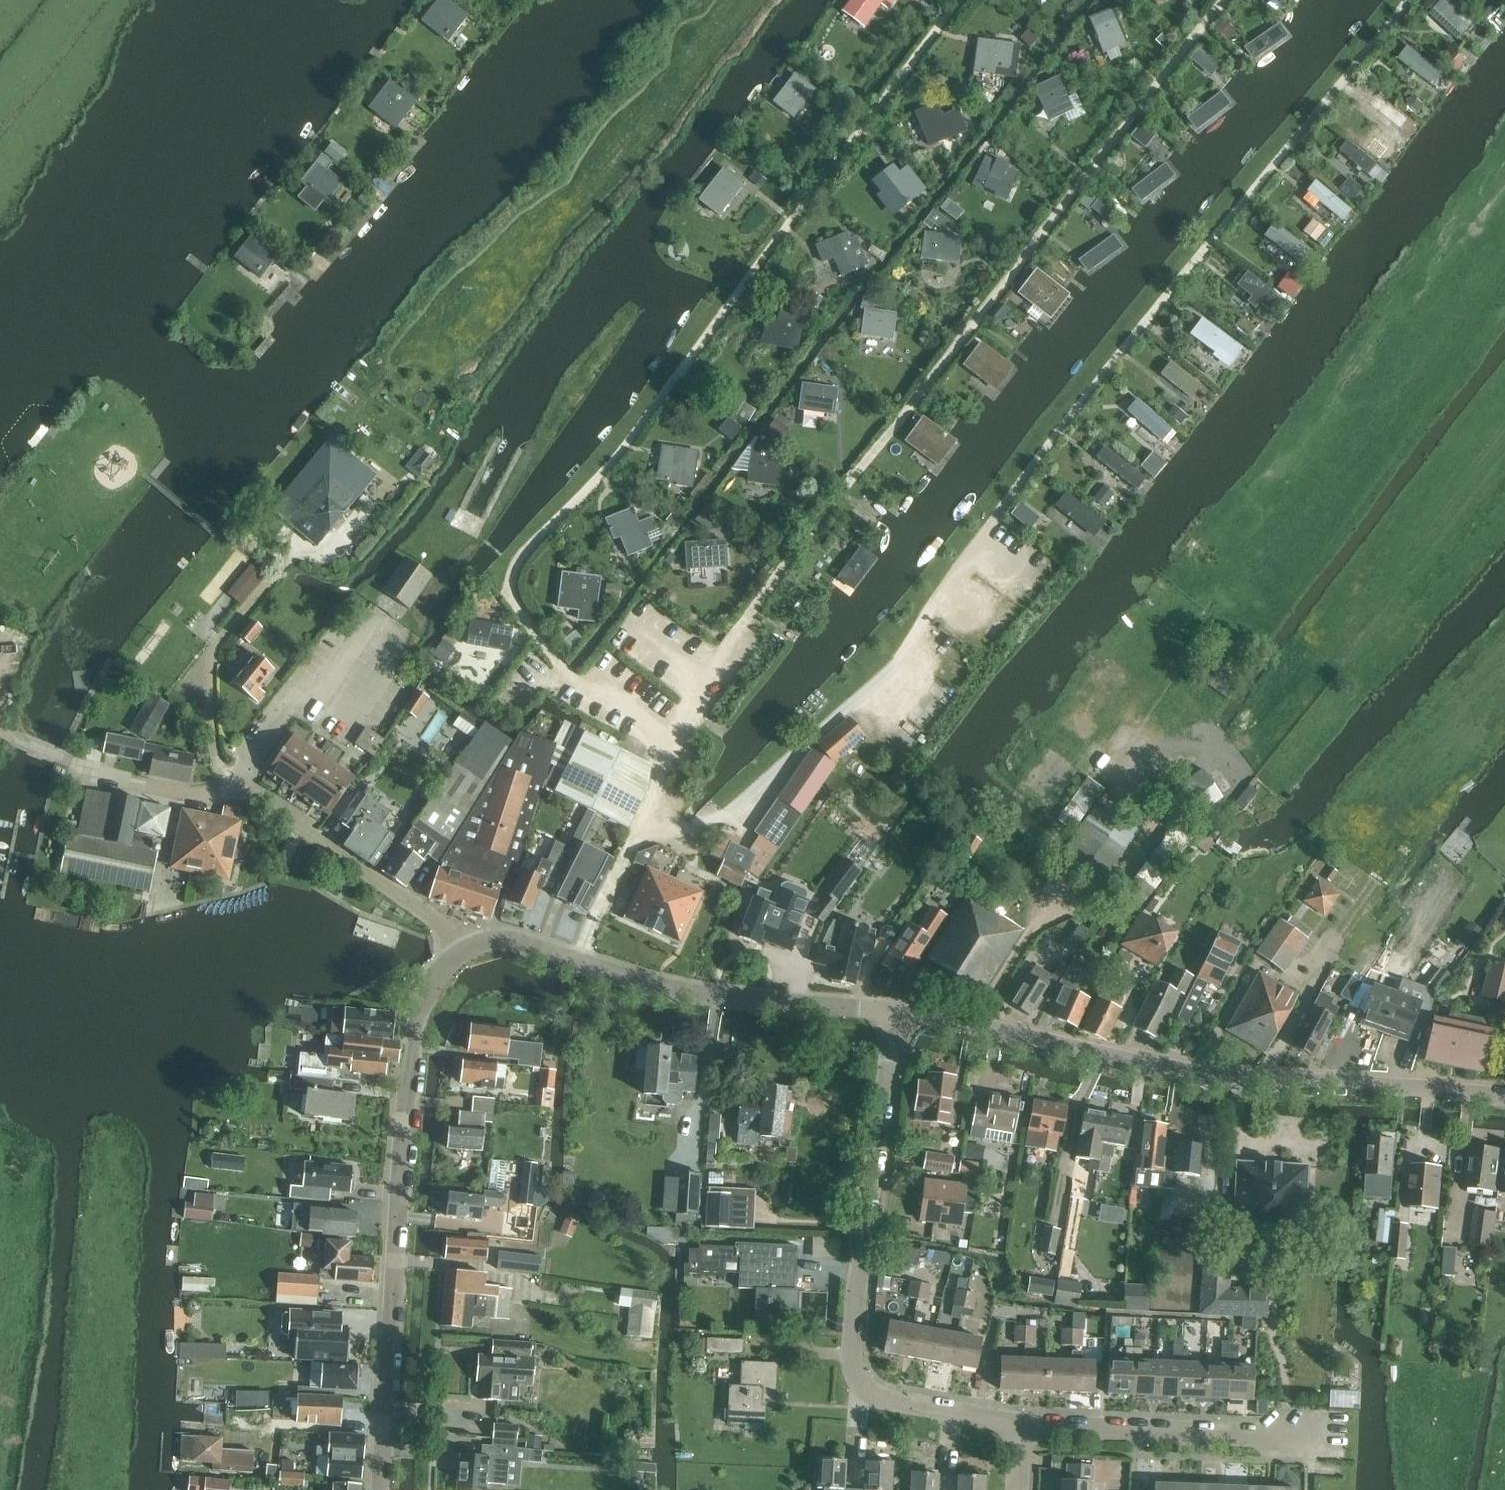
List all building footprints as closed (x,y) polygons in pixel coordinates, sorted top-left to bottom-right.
[(863,25),(880,2),(887,8),(892,0),(853,0),(851,2),(860,8),(853,18),(863,25)] [(1453,0),(1447,0),(1432,15),(1461,44),(1479,27),(1453,0)] [(1478,13),(1485,20),(1498,6),(1492,0),(1491,0),(1478,13)] [(456,30),(462,22),(436,2),(421,21),(443,39),(452,26),(456,30)] [(1116,19),(1122,16),(1118,7),(1090,19),(1103,49),(1125,39),(1116,19)] [(1224,20),(1216,30),(1228,40),(1236,30),(1224,20)] [(1278,22),(1246,46),(1255,58),(1288,35),(1278,22)] [(1029,29),(1021,38),(1029,47),(1038,38),(1029,29)] [(976,45),(973,71),(1015,77),(1019,45),(1004,42),(1003,48),(976,45)] [(1211,73),(1219,64),(1201,47),(1192,57),(1211,73)] [(1454,81),(1412,47),(1401,60),(1443,94),(1454,81)] [(1459,52),(1450,65),(1458,71),(1468,59),(1459,52)] [(801,109),(815,91),(795,76),(774,103),(787,113),(796,105),(801,109)] [(1057,77),(1036,87),(1050,118),(1063,112),(1071,108),(1067,98),(1057,77)] [(980,82),(968,86),(971,96),(983,93),(980,82)] [(404,116),(409,109),(392,96),(395,92),(385,85),(368,107),(391,124),(400,113),(404,116)] [(957,88),(952,97),(961,103),(966,94),(957,88)] [(1219,92),(1188,117),(1197,129),(1229,104),(1219,92)] [(1375,92),(1368,101),(1397,125),(1405,116),(1375,92)] [(1414,96),(1408,104),(1418,112),(1424,104),(1414,96)] [(936,101),(914,110),(928,145),(967,129),(961,115),(952,119),(949,111),(942,114),(936,101)] [(1141,123),(1135,130),(1146,139),(1152,131),(1141,123)] [(1384,128),(1368,148),(1380,158),(1396,138),(1384,128)] [(1387,172),(1351,142),(1341,154),(1377,184),(1387,172)] [(325,153),(334,161),(342,150),(333,143),(325,153)] [(999,152),(997,157),(987,180),(979,176),(971,195),(994,205),(1013,163),(1008,161),(1010,157),(999,152)] [(308,187),(299,197),(315,210),(333,188),(337,192),(344,184),(325,169),(331,162),(323,156),(317,164),(316,163),(301,182),(308,187)] [(1173,177),(1164,164),(1132,189),(1142,201),(1173,177)] [(723,168),(698,199),(718,215),(743,184),(723,168)] [(899,208),(921,199),(913,179),(905,183),(899,168),(881,176),(887,191),(892,189),(899,208)] [(754,171),(749,178),(760,187),(766,180),(754,171)] [(1351,179),(1339,193),(1351,203),(1363,189),(1351,179)] [(1350,211),(1320,183),(1308,196),(1339,224),(1350,211)] [(365,190),(359,198),(367,205),(373,197),(365,190)] [(1087,191),(1079,202),(1089,210),(1097,199),(1087,191)] [(944,211),(957,221),(964,212),(951,202),(944,211)] [(948,220),(934,210),(924,222),(931,228),(934,224),(941,229),(948,220)] [(1313,220),(1304,232),(1317,242),(1326,230),(1313,220)] [(1317,256),(1278,224),(1267,238),(1305,270),(1317,256)] [(922,260),(923,260),(945,263),(945,260),(957,261),(959,236),(925,232),(922,260)] [(825,243),(814,247),(821,264),(832,259),(836,257),(844,276),(854,272),(856,275),(865,271),(863,268),(868,266),(859,246),(855,237),(850,239),(847,233),(825,243)] [(270,266),(276,259),(256,243),(258,241),(252,236),(250,238),(249,238),(235,256),(257,274),(266,263),(270,266)] [(1119,249),(1110,236),(1078,261),(1088,274),(1119,249)] [(1056,315),(1073,293),(1042,268),(1024,290),(1056,315)] [(1301,283),(1288,274),(1278,289),(1290,298),(1301,283)] [(1277,299),(1251,276),(1240,288),(1266,311),(1277,299)] [(810,291),(804,301),(815,307),(821,296),(810,291)] [(873,300),(869,299),(863,299),(861,310),(866,311),(863,336),(883,338),(883,335),(893,336),(896,315),(872,312),(873,300)] [(997,306),(989,317),(996,323),(1005,312),(997,306)] [(767,327),(764,338),(776,340),(775,346),(797,350),(802,326),(799,326),(801,315),(780,311),(778,322),(768,320),(767,327)] [(1231,334),(1209,315),(1198,327),(1220,346),(1231,334)] [(1242,317),(1235,325),(1249,337),(1256,328),(1242,317)] [(997,391),(1014,369),(983,344),(965,366),(997,391)] [(1206,391),(1173,363),(1163,375),(1197,403),(1206,391)] [(834,416),(837,390),(814,387),(815,381),(808,380),(804,412),(834,416)] [(1178,433),(1142,399),(1131,411),(1167,445),(1178,433)] [(736,415),(749,422),(755,411),(743,403),(736,415)] [(1175,406),(1168,414),(1181,424),(1188,416),(1175,406)] [(915,415),(909,423),(915,427),(921,419),(915,415)] [(731,440),(740,428),(728,418),(718,430),(731,440)] [(907,442),(938,467),(955,445),(924,420),(907,442)] [(773,421),(765,431),(779,442),(786,432),(773,421)] [(779,486),(780,482),(783,483),(784,475),(781,475),(784,450),(762,434),(753,450),(749,482),(779,486)] [(318,547),(376,477),(331,440),(274,508),(318,547)] [(663,447),(658,479),(677,482),(676,486),(692,488),(698,452),(663,447)] [(1148,482),(1108,448),(1098,460),(1138,494),(1148,482)] [(1154,448),(1146,457),(1155,464),(1163,455),(1154,448)] [(425,453),(413,469),(421,476),(434,461),(425,453)] [(1105,485),(1095,499),(1104,506),(1115,493),(1105,485)] [(1106,525),(1071,493),(1058,507),(1093,539),(1106,525)] [(652,546),(650,540),(662,535),(659,528),(657,529),(652,517),(637,523),(631,508),(606,519),(614,538),(621,535),(627,550),(625,551),(628,557),(652,546)] [(1030,509),(1020,521),(1032,531),(1042,518),(1030,509)] [(703,510),(694,520),(707,530),(715,519),(703,510)] [(669,514),(664,521),(674,530),(680,523),(669,514)] [(687,569),(726,566),(724,542),(686,544),(687,569)] [(853,589),(877,558),(861,545),(837,577),(853,589)] [(670,554),(664,562),(669,566),(676,558),(670,554)] [(404,558),(382,592),(409,609),(431,576),(404,558)] [(241,603),(265,575),(253,565),(229,593),(241,603)] [(557,609),(578,612),(577,621),(595,623),(597,608),(596,608),(599,580),(561,575),(557,609)] [(606,585),(605,596),(619,597),(620,586),(606,585)] [(262,628),(253,621),(240,637),(249,644),(262,628)] [(507,652),(511,630),(471,623),(467,644),(479,646),(480,639),(493,641),(492,649),(507,652)] [(441,640),(431,653),(440,660),(450,647),(441,640)] [(1205,659),(1194,675),(1222,695),(1228,700),(1238,686),(1232,682),(1219,673),(1232,655),(1222,648),(1211,663),(1205,659)] [(259,689),(273,670),(255,655),(233,683),(257,702),(265,693),(259,689)] [(143,685),(141,687),(150,693),(151,691),(155,686),(148,681),(146,680),(143,685)] [(416,719),(429,699),(416,691),(404,711),(416,719)] [(149,740),(168,705),(151,696),(132,730),(149,740)] [(462,711),(457,717),(478,730),(482,724),(462,711)] [(848,717),(818,744),(835,763),(865,736),(848,717)] [(484,723),(382,873),(405,889),(427,856),(439,865),(513,742),(484,723)] [(367,729),(355,744),(373,757),(384,741),(367,729)] [(575,729),(572,736),(564,751),(573,755),(565,771),(555,767),(545,788),(589,810),(570,848),(569,849),(575,851),(554,892),(553,895),(588,913),(645,798),(648,789),(650,767),(575,729)] [(520,733),(514,742),(514,743),(513,742),(439,865),(429,899),(490,919),(500,888),(509,892),(556,745),(520,733)] [(109,736),(105,754),(142,762),(143,758),(153,760),(150,773),(168,777),(167,778),(188,783),(194,757),(172,753),(173,750),(146,744),(109,736)] [(270,774),(300,795),(326,758),(295,737),(270,774)] [(326,753),(332,744),(328,741),(321,750),(326,753)] [(813,751),(757,833),(780,849),(837,767),(813,751)] [(331,816),(356,779),(326,758),(300,795),(331,816)] [(1203,769),(1169,794),(1162,799),(1173,815),(1213,785),(1203,769)] [(1073,831),(1103,789),(1087,778),(1057,820),(1073,831)] [(1250,784),(1235,803),(1243,809),(1257,790),(1250,784)] [(77,836),(105,842),(131,847),(140,802),(86,791),(77,836)] [(347,848),(376,867),(396,838),(380,827),(390,812),(360,792),(339,822),(356,834),(347,848)] [(1108,878),(1122,858),(1121,858),(1140,828),(1124,816),(1123,818),(1100,802),(1056,866),(1096,893),(1107,877),(1108,878)] [(236,849),(242,823),(238,822),(241,811),(224,807),(221,819),(183,811),(171,868),(230,881),(234,860),(238,859),(239,853),(236,849)] [(1172,825),(1124,889),(1143,903),(1191,839),(1172,825)] [(711,857),(724,863),(718,876),(741,887),(748,873),(759,878),(778,852),(760,836),(750,852),(737,846),(740,840),(722,832),(711,857)] [(150,890),(157,855),(99,843),(100,842),(68,835),(60,873),(92,879),(92,878),(150,890)] [(151,852),(154,840),(135,835),(132,847),(151,852)] [(1200,835),(1193,845),(1205,853),(1212,843),(1200,835)] [(971,859),(981,842),(970,836),(960,852),(971,859)] [(522,871),(508,902),(532,913),(543,887),(554,892),(575,851),(569,849),(570,848),(556,842),(547,863),(543,861),(536,877),(522,871)] [(638,853),(634,861),(648,868),(649,866),(658,846),(657,846),(638,853)] [(846,859),(822,891),(838,904),(862,872),(846,859)] [(648,868),(622,919),(651,933),(675,879),(649,866),(648,868)] [(1324,878),(1331,883),(1338,872),(1332,868),(1324,878)] [(676,945),(702,892),(675,879),(651,933),(676,945)] [(1340,895),(1318,880),(1304,902),(1325,917),(1340,895)] [(754,899),(739,937),(757,944),(759,938),(791,951),(799,929),(797,928),(806,901),(804,901),(807,895),(804,890),(785,883),(780,885),(775,897),(759,891),(756,900),(754,899)] [(987,910),(968,898),(929,961),(983,995),(1023,931),(1004,920),(1018,896),(1002,886),(987,910)] [(914,970),(945,919),(932,911),(919,932),(909,926),(884,966),(894,971),(900,961),(914,970)] [(1177,936),(1156,924),(1141,914),(1122,945),(1157,967),(1177,936)] [(1285,974),(1297,957),(1309,940),(1308,939),(1287,924),(1280,919),(1257,954),(1285,974)] [(819,944),(815,963),(833,967),(830,980),(832,980),(831,983),(840,985),(840,982),(854,985),(861,955),(870,958),(875,938),(866,936),(868,928),(833,920),(822,945),(819,944)] [(1466,949),(1481,930),(1472,923),(1457,942),(1466,949)] [(1081,925),(1073,936),(1082,942),(1090,931),(1081,925)] [(880,930),(878,939),(889,942),(896,930),(885,927),(880,930)] [(1219,988),(1240,944),(1220,934),(1180,1017),(1190,1022),(1208,983),(1219,988)] [(1048,988),(1055,992),(1070,967),(1077,955),(1064,948),(1057,959),(1063,962),(1053,978),(1036,967),(1030,976),(1029,976),(1010,1005),(1028,1017),(1033,1010),(1034,1011),(1042,999),(1041,998),(1048,988)] [(1385,974),(1397,955),(1387,949),(1375,968),(1385,974)] [(1077,955),(1073,964),(1081,968),(1085,960),(1077,955)] [(1117,959),(1107,979),(1120,986),(1131,966),(1125,964),(1117,959)] [(1482,997),(1504,1003),(1504,966),(1490,962),(1482,997)] [(1073,964),(1070,967),(1059,986),(1063,988),(1056,1004),(1060,1007),(1056,1019),(1078,1028),(1089,1000),(1076,993),(1086,971),(1081,968),(1073,964)] [(1184,997),(1193,978),(1175,970),(1166,989),(1154,984),(1133,1029),(1160,1041),(1181,996),(1184,997)] [(1435,995),(1450,977),(1441,970),(1427,987),(1402,979),(1397,995),(1383,1032),(1406,1040),(1419,1002),(1432,1006),(1435,995)] [(1266,1053),(1299,996),(1260,974),(1227,1031),(1266,1053)] [(1361,1025),(1383,1032),(1397,995),(1402,979),(1390,975),(1383,979),(1380,989),(1374,987),(1361,1025)] [(1352,1002),(1362,982),(1351,976),(1341,996),(1352,1002)] [(1105,1042),(1126,1001),(1121,998),(1121,997),(1118,995),(1117,997),(1104,991),(1084,1031),(1105,1042)] [(1313,1058),(1334,1018),(1326,1014),(1329,1008),(1318,1002),(1293,1047),(1313,1058)] [(392,1040),(394,1014),(344,1010),(344,1014),(340,1017),(339,1028),(343,1032),(342,1036),(392,1040)] [(1432,1017),(1424,1058),(1455,1065),(1455,1067),(1466,1069),(1466,1067),(1483,1070),(1491,1030),(1486,1028),(1487,1023),(1449,1015),(1448,1021),(1432,1017)] [(541,1047),(506,1042),(507,1030),(471,1026),(468,1053),(493,1055),(493,1059),(504,1060),(519,1061),(518,1066),(539,1068),(541,1047)] [(301,1055),(298,1078),(334,1081),(360,1083),(360,1082),(361,1075),(387,1077),(388,1064),(399,1065),(401,1043),(327,1036),(324,1056),(301,1055)] [(681,1103),(682,1091),(692,1092),(696,1059),(668,1056),(669,1052),(664,1052),(665,1051),(662,1047),(656,1046),(652,1050),(652,1051),(648,1050),(647,1053),(640,1052),(636,1055),(635,1068),(638,1072),(645,1073),(643,1094),(662,1096),(662,1101),(665,1106),(676,1108),(681,1103)] [(952,1057),(932,1054),(930,1069),(950,1072),(952,1057)] [(460,1064),(459,1072),(462,1074),(461,1082),(481,1085),(480,1088),(503,1091),(505,1079),(498,1079),(499,1065),(463,1060),(463,1062),(460,1064)] [(541,1070),(539,1090),(554,1092),(556,1071),(541,1070)] [(920,1083),(917,1112),(926,1113),(924,1122),(951,1126),(957,1078),(931,1075),(929,1084),(920,1083)] [(290,1077),(289,1091),(302,1092),(307,1092),(304,1116),(348,1121),(350,1095),(332,1093),(334,1081),(329,1081),(298,1078),(290,1077)] [(779,1138),(784,1091),(764,1089),(763,1097),(742,1095),(736,1144),(754,1146),(756,1135),(779,1138)] [(536,1090),(535,1107),(552,1109),(554,1092),(539,1090),(536,1090)] [(976,1104),(969,1138),(1013,1144),(1020,1098),(990,1094),(987,1106),(976,1104)] [(480,1152),(483,1123),(492,1124),(494,1100),(472,1098),(471,1114),(460,1113),(457,1127),(449,1126),(447,1149),(480,1152)] [(1026,1147),(1055,1152),(1061,1124),(1063,1124),(1067,1107),(1034,1101),(1030,1118),(1031,1118),(1026,1147)] [(1085,1111),(1077,1158),(1088,1161),(1087,1171),(1098,1173),(1107,1115),(1085,1111)] [(708,1115),(705,1156),(714,1157),(715,1143),(717,1143),(719,1115),(708,1115)] [(1107,1115),(1098,1173),(1108,1175),(1110,1159),(1112,1160),(1113,1146),(1126,1149),(1131,1119),(1107,1115)] [(1132,1188),(1146,1189),(1161,1190),(1161,1189),(1164,1158),(1166,1125),(1142,1122),(1140,1156),(1135,1156),(1132,1188)] [(1390,1194),(1394,1141),(1370,1139),(1368,1173),(1380,1174),(1379,1193),(1390,1194)] [(966,1144),(964,1157),(983,1160),(985,1147),(966,1144)] [(1164,1167),(1162,1189),(1175,1191),(1177,1175),(1199,1177),(1201,1147),(1176,1144),(1175,1167),(1164,1167)] [(1497,1191),(1502,1151),(1470,1147),(1465,1187),(1497,1191)] [(787,1148),(785,1162),(795,1163),(796,1149),(787,1148)] [(243,1171),(245,1157),(213,1153),(211,1167),(243,1171)] [(924,1169),(952,1174),(954,1159),(927,1154),(924,1169)] [(706,1160),(706,1169),(714,1169),(714,1161),(706,1160)] [(958,1173),(978,1176),(980,1164),(960,1161),(958,1173)] [(304,1162),(302,1188),(290,1187),(289,1199),(293,1200),(293,1198),(317,1200),(329,1201),(330,1190),(350,1192),(352,1166),(304,1162)] [(1303,1238),(1306,1166),(1238,1163),(1235,1235),(1302,1238),(1303,1238)] [(1409,1206),(1439,1210),(1443,1168),(1412,1166),(1409,1206)] [(541,1186),(535,1186),(535,1184),(522,1183),(520,1205),(533,1206),(533,1207),(539,1207),(541,1189),(551,1190),(552,1169),(543,1168),(541,1186)] [(562,1178),(562,1184),(573,1184),(573,1172),(562,1172),(562,1173),(562,1178)] [(698,1215),(701,1173),(677,1172),(674,1213),(698,1215)] [(501,1209),(502,1195),(504,1195),(506,1177),(486,1176),(485,1193),(481,1192),(480,1200),(447,1196),(445,1217),(481,1221),(482,1206),(501,1209)] [(207,1192),(208,1191),(209,1181),(185,1178),(183,1188),(207,1192)] [(974,1202),(976,1188),(926,1182),(924,1195),(920,1196),(919,1206),(922,1209),(921,1222),(960,1227),(964,1201),(974,1202)] [(183,1217),(212,1219),(215,1196),(194,1193),(193,1203),(185,1202),(183,1217)] [(707,1193),(706,1227),(730,1228),(731,1195),(707,1193)] [(294,1203),(291,1231),(322,1234),(355,1238),(357,1213),(324,1210),(325,1206),(294,1203)] [(1378,1242),(1392,1244),(1394,1211),(1380,1210),(1378,1242)] [(1470,1245),(1492,1248),(1496,1213),(1475,1210),(1470,1245)] [(578,1223),(565,1218),(559,1234),(571,1239),(578,1223)] [(1409,1226),(1394,1225),(1392,1260),(1406,1260),(1409,1226)] [(1061,1230),(1044,1227),(1039,1253),(1060,1257),(1062,1245),(1058,1244),(1061,1230)] [(647,1228),(647,1236),(663,1245),(679,1246),(679,1229),(647,1228)] [(302,1233),(301,1245),(317,1247),(319,1235),(302,1233)] [(488,1242),(475,1241),(446,1238),(443,1259),(485,1263),(488,1242)] [(325,1241),(322,1268),(333,1269),(332,1278),(369,1282),(371,1260),(346,1257),(348,1243),(325,1241)] [(685,1265),(681,1265),(681,1273),(695,1274),(695,1271),(737,1273),(736,1286),(768,1289),(766,1316),(797,1318),(799,1290),(794,1289),(796,1260),(797,1246),(735,1242),(735,1247),(696,1246),(696,1250),(686,1250),(685,1265)] [(1458,1274),(1460,1246),(1446,1245),(1445,1273),(1458,1274)] [(917,1267),(919,1252),(896,1248),(894,1263),(917,1267)] [(497,1270),(539,1274),(540,1265),(541,1256),(499,1252),(497,1261),(497,1270)] [(1232,1253),(1211,1252),(1204,1252),(1202,1315),(1268,1317),(1269,1290),(1231,1288),(1232,1253)] [(445,1271),(443,1293),(473,1295),(510,1301),(511,1290),(484,1287),(485,1274),(445,1271)] [(317,1297),(319,1277),(279,1274),(277,1294),(317,1297)] [(181,1290),(204,1291),(205,1278),(182,1277),(181,1290)] [(878,1277),(877,1288),(888,1290),(889,1278),(878,1277)] [(1051,1298),(1054,1282),(1030,1278),(1027,1294),(1051,1298)] [(917,1300),(920,1284),(910,1282),(907,1298),(917,1300)] [(1081,1285),(1060,1282),(1058,1282),(1053,1305),(1078,1309),(1081,1285)] [(920,1284),(917,1300),(927,1302),(930,1286),(920,1284)] [(1124,1294),(1123,1310),(1147,1311),(1148,1288),(1124,1286),(1124,1294)] [(963,1308),(966,1293),(955,1290),(952,1306),(963,1308)] [(621,1292),(619,1305),(630,1307),(628,1320),(654,1324),(656,1307),(655,1307),(656,1296),(634,1293),(621,1292)] [(470,1328),(471,1317),(509,1321),(510,1301),(473,1295),(443,1293),(440,1325),(470,1328)] [(966,1293),(963,1308),(974,1311),(977,1295),(966,1293)] [(283,1316),(282,1331),(285,1335),(289,1335),(289,1338),(297,1338),(296,1358),(348,1361),(349,1338),(345,1335),(341,1334),(342,1312),(290,1310),(290,1313),(286,1313),(283,1316)] [(915,1313),(912,1327),(907,1357),(930,1361),(935,1331),(922,1329),(925,1315),(915,1313)] [(1072,1330),(1071,1347),(1082,1347),(1082,1315),(1072,1315),(1072,1330)] [(654,1324),(628,1320),(627,1336),(639,1338),(652,1339),(654,1324)] [(681,1321),(681,1329),(689,1330),(689,1321),(681,1321)] [(883,1352),(907,1357),(912,1327),(888,1322),(883,1352)] [(1025,1344),(1025,1327),(1014,1327),(1013,1344),(1025,1344)] [(1025,1327),(1025,1344),(1035,1345),(1036,1328),(1035,1328),(1025,1327)] [(1071,1347),(1072,1330),(1061,1330),(1060,1346),(1071,1347)] [(930,1361),(953,1365),(958,1335),(935,1331),(930,1361)] [(958,1335),(953,1365),(976,1369),(982,1340),(958,1335)] [(1134,1335),(1134,1349),(1143,1349),(1144,1336),(1134,1335)] [(742,1356),(743,1341),(707,1339),(706,1354),(742,1356)] [(1158,1363),(1156,1397),(1181,1398),(1183,1351),(1183,1340),(1174,1340),(1174,1351),(1173,1364),(1158,1363)] [(531,1345),(497,1342),(496,1357),(478,1356),(476,1382),(480,1383),(480,1400),(501,1402),(502,1385),(533,1387),(534,1360),(530,1360),(531,1345)] [(180,1347),(180,1357),(225,1358),(225,1348),(180,1347)] [(1108,1361),(1107,1395),(1132,1396),(1134,1349),(1125,1349),(1124,1362),(1108,1361)] [(1141,1350),(1134,1349),(1132,1396),(1156,1397),(1158,1363),(1141,1363),(1141,1350)] [(1069,1392),(1093,1393),(1094,1364),(1082,1363),(1082,1352),(1072,1351),(1071,1363),(1070,1363),(1069,1392)] [(1181,1398),(1205,1398),(1206,1365),(1190,1365),(1190,1352),(1183,1351),(1181,1398)] [(1206,1365),(1205,1398),(1228,1399),(1230,1354),(1221,1353),(1221,1366),(1206,1365)] [(1253,1400),(1254,1367),(1238,1366),(1238,1354),(1230,1354),(1228,1399),(1253,1400)] [(999,1389),(1023,1390),(1024,1361),(1000,1360),(999,1389)] [(1023,1390),(1046,1391),(1047,1362),(1024,1361),(1023,1390)] [(1046,1391),(1069,1392),(1070,1363),(1047,1362),(1046,1391)] [(361,1378),(362,1371),(358,1369),(358,1365),(322,1364),(321,1379),(313,1378),(313,1388),(298,1387),(297,1395),(334,1397),(334,1389),(357,1390),(357,1379),(361,1378)] [(775,1400),(776,1366),(742,1364),(741,1387),(731,1387),(729,1424),(763,1426),(765,1399),(775,1400)] [(1272,1377),(1265,1380),(1268,1387),(1275,1384),(1272,1377)] [(238,1404),(270,1404),(271,1390),(238,1389),(238,1404)] [(340,1424),(342,1398),(297,1396),(296,1422),(340,1424)] [(1256,1402),(1256,1415),(1266,1415),(1267,1402),(1256,1402)] [(516,1441),(517,1427),(494,1425),(493,1440),(516,1441)] [(364,1436),(330,1434),(329,1447),(317,1447),(316,1455),(328,1456),(328,1455),(362,1458),(362,1457),(364,1436)] [(212,1471),(251,1474),(253,1452),(221,1449),(222,1439),(183,1435),(181,1460),(213,1463),(212,1471)] [(528,1437),(527,1446),(539,1447),(540,1438),(528,1437)] [(609,1450),(618,1451),(619,1443),(609,1442),(609,1450)] [(515,1449),(481,1446),(480,1457),(460,1455),(457,1489),(484,1489),(485,1483),(504,1485),(506,1461),(514,1462),(515,1449)] [(530,1450),(529,1462),(544,1463),(545,1451),(530,1450)] [(328,1455),(328,1456),(327,1476),(361,1478),(362,1458),(328,1455)] [(819,1489),(823,1489),(854,1489),(843,1488),(845,1461),(833,1460),(833,1459),(821,1458),(819,1489)] [(283,1461),(282,1470),(294,1471),(294,1462),(283,1461)] [(631,1462),(630,1471),(656,1473),(656,1469),(655,1464),(631,1462)] [(892,1463),(878,1462),(878,1463),(866,1463),(865,1489),(854,1489),(890,1489),(892,1463)] [(268,1466),(267,1478),(277,1479),(278,1467),(268,1466)] [(1067,1480),(1061,1480),(1061,1489),(1089,1489),(1089,1482),(1091,1482),(1092,1467),(1067,1466),(1067,1480)] [(938,1475),(926,1474),(926,1473),(911,1472),(910,1489),(937,1489),(938,1475)] [(304,1476),(281,1475),(280,1488),(303,1489),(304,1476)] [(230,1481),(206,1479),(207,1478),(191,1476),(189,1489),(229,1489),(230,1481)] [(984,1476),(971,1476),(971,1477),(960,1476),(959,1489),(983,1489),(984,1476)]
